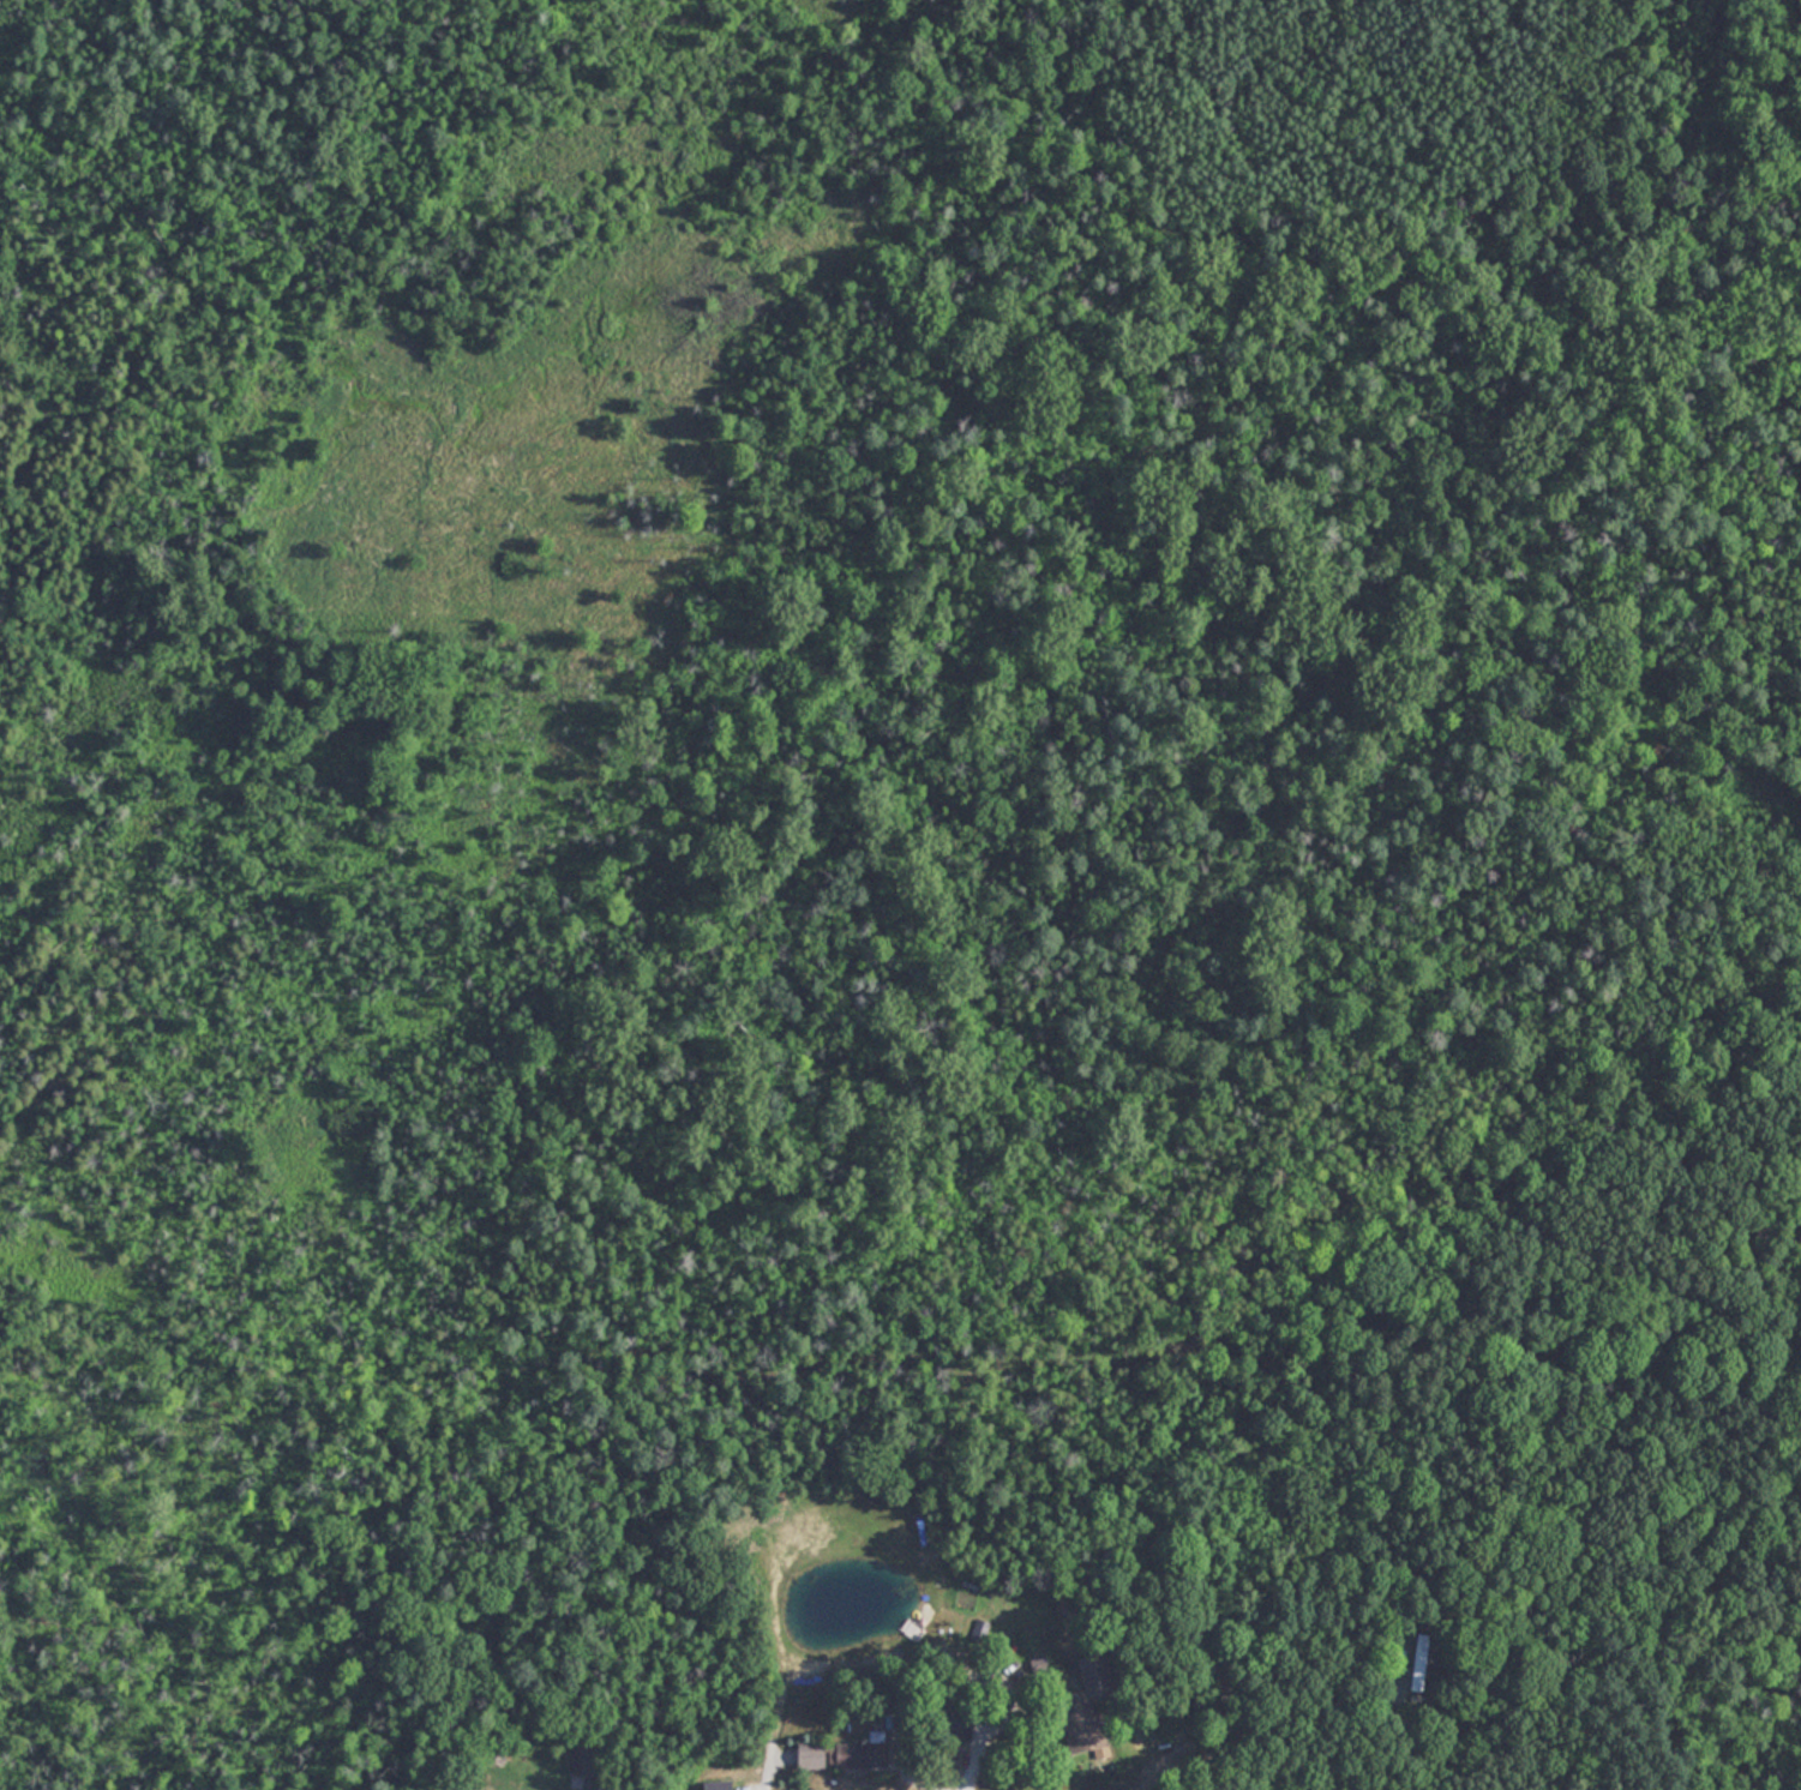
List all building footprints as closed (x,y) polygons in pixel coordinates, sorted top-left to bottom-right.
[(830,1743),(799,1743),(799,1769),(830,1769),(830,1743)] [(839,1767),(891,1767),(891,1743),(839,1743),(839,1767)] [(572,1747),(572,1775),(591,1775),(591,1747),(572,1747)] [(701,1789),(736,1789),(736,1782),(701,1782),(701,1789)]
